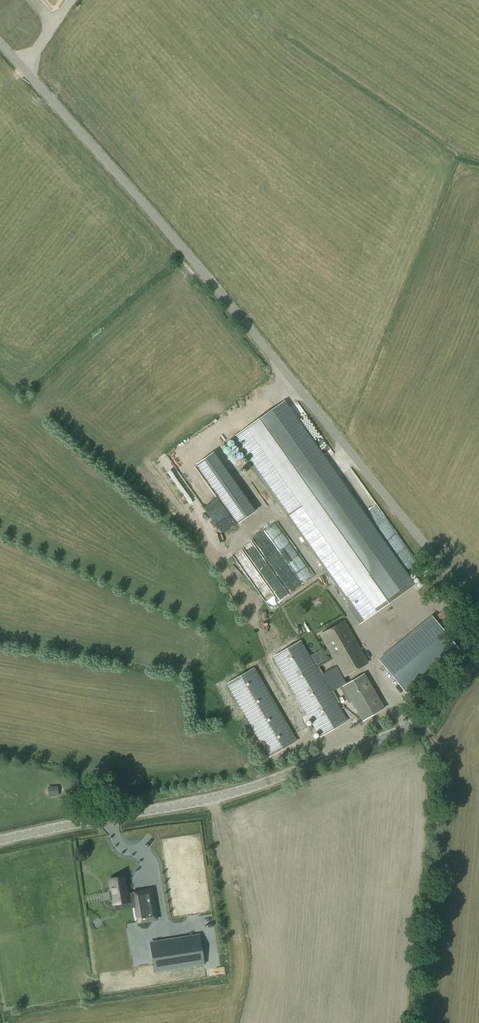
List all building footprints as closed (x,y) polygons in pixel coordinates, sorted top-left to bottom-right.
[(346,597),(362,620),(412,585),(283,403),(234,438),(288,516),(346,597)] [(213,454),(195,466),(236,523),(254,511),(213,454)] [(405,691),(457,649),(431,618),(415,632),(419,637),(384,666),(405,691)] [(344,676),(367,663),(344,622),(320,636),(344,676)] [(464,638),(468,643),(473,639),(468,634),(464,638)] [(319,736),(345,721),(301,640),(274,655),(319,736)] [(269,757),(295,742),(253,669),(227,684),(269,757)] [(369,695),(359,678),(342,687),(347,696),(362,721),(383,709),(373,693),(369,695)] [(57,786),(48,786),(49,796),(58,795),(57,786)] [(111,891),(109,892),(111,900),(113,900),(114,904),(135,901),(136,907),(139,922),(156,919),(151,890),(134,893),(128,894),(126,887),(124,887),(122,878),(109,880),(111,891)] [(199,937),(151,945),(154,972),(204,965),(199,937)]
